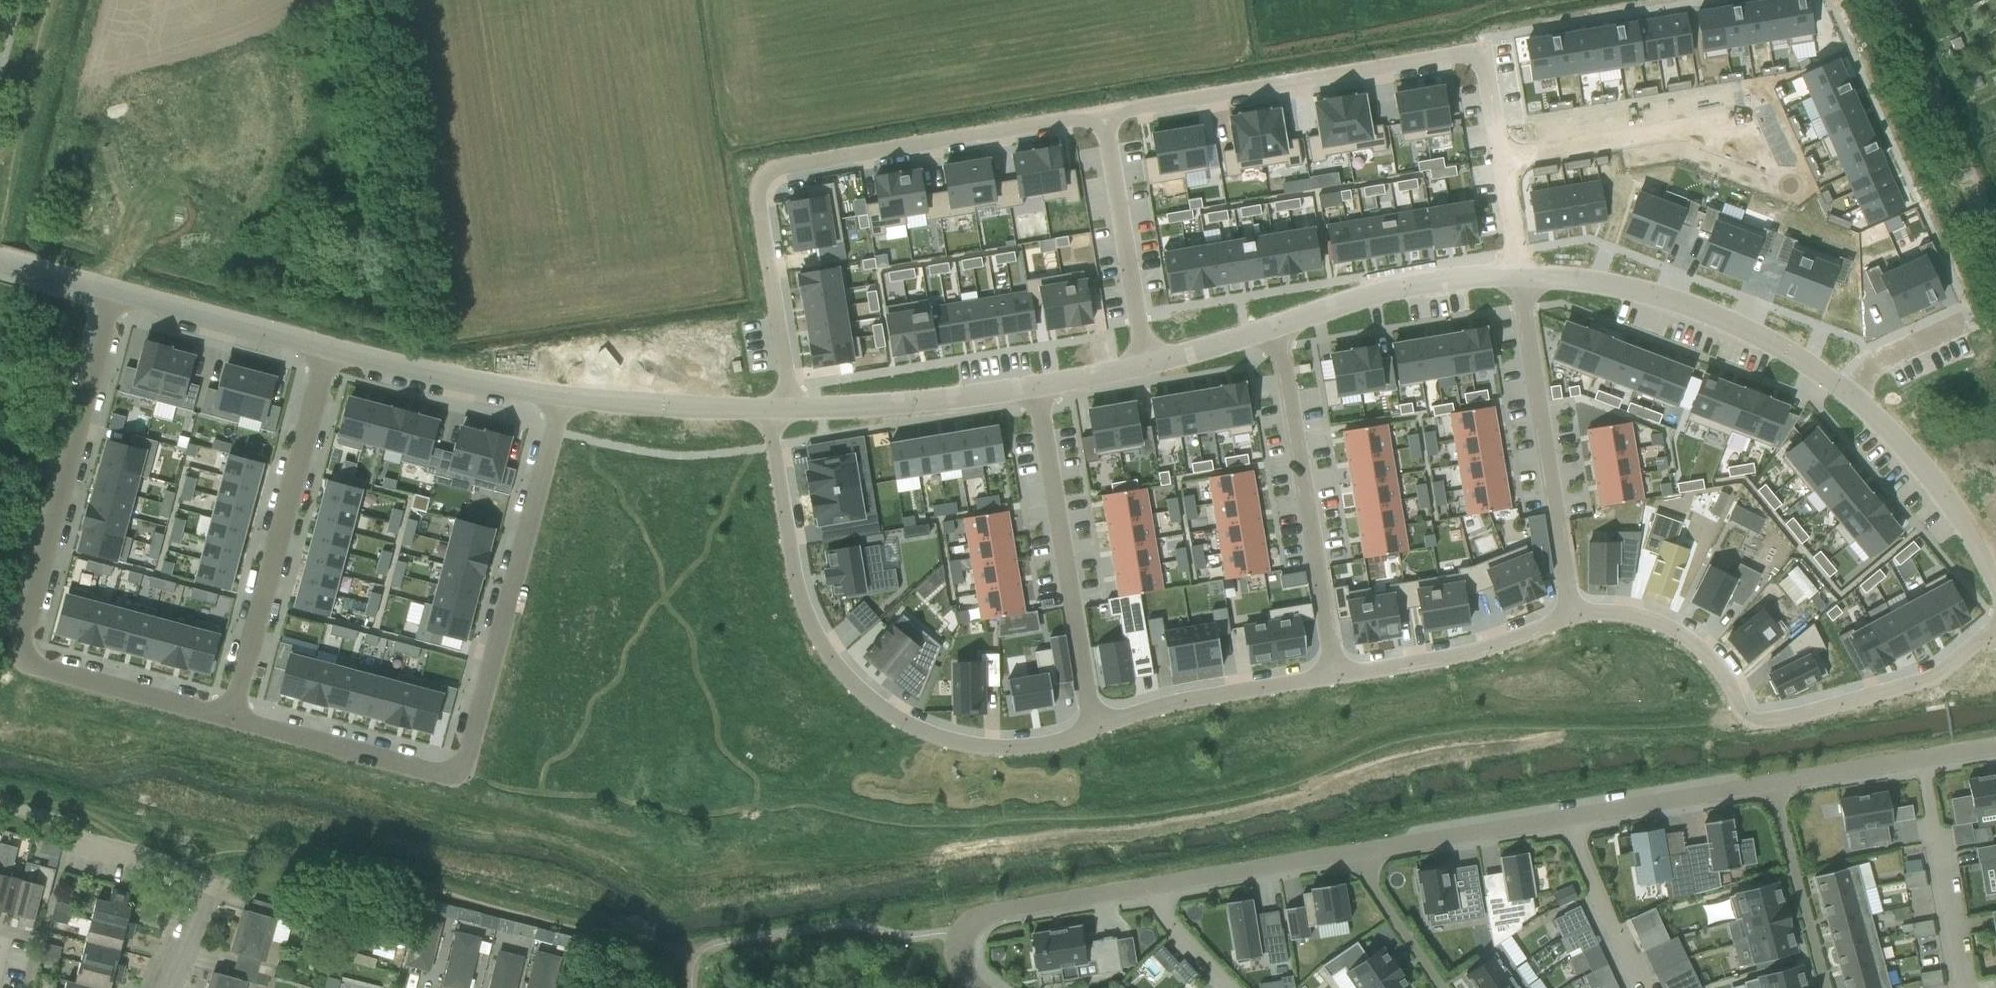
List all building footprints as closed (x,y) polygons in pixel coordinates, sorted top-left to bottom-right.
[(1783,0),(1762,4),(1768,40),(1788,37),(1789,37),(1783,0)] [(1783,0),(1789,37),(1788,37),(1790,47),(1813,43),(1806,0),(1783,0)] [(1762,4),(1741,7),(1747,44),(1768,40),(1762,4)] [(1741,7),(1719,11),(1725,48),(1726,47),(1747,44),(1741,7)] [(1719,11),(1697,15),(1705,61),(1728,57),(1726,47),(1725,48),(1719,11)] [(1685,16),(1668,19),(1674,56),(1691,53),(1685,16)] [(1668,19),(1651,22),(1657,59),(1674,56),(1668,19)] [(1651,22),(1634,25),(1640,62),(1641,62),(1657,59),(1651,22)] [(1634,25),(1613,28),(1620,70),(1642,66),(1641,62),(1640,62),(1634,25)] [(1613,28),(1591,32),(1598,74),(1620,70),(1613,28)] [(1591,32),(1570,36),(1576,72),(1575,73),(1576,77),(1598,74),(1591,32)] [(1570,36),(1549,39),(1555,76),(1575,73),(1576,72),(1570,36)] [(1549,39),(1526,43),(1533,80),(1555,76),(1549,39)] [(1808,59),(1797,64),(1800,71),(1811,66),(1808,59)] [(1837,62),(1803,77),(1812,98),(1846,82),(1837,62)] [(1784,66),(1773,68),(1774,76),(1786,74),(1784,66)] [(1773,68),(1761,70),(1762,78),(1774,76),(1773,68)] [(1742,73),(1730,75),(1731,83),(1743,81),(1742,73)] [(1730,75),(1718,77),(1719,85),(1731,83),(1730,75)] [(1690,82),(1678,84),(1680,92),(1691,90),(1690,82)] [(1846,82),(1812,98),(1821,117),(1855,102),(1846,82)] [(1678,84),(1666,86),(1668,94),(1680,92),(1678,84)] [(1656,87),(1645,89),(1646,97),(1658,95),(1656,87)] [(1781,87),(1773,90),(1778,101),(1786,98),(1781,87)] [(1442,88),(1419,92),(1427,139),(1450,135),(1442,88)] [(1645,89),(1633,91),(1634,99),(1646,97),(1645,89)] [(1419,92),(1395,96),(1403,143),(1427,139),(1419,92)] [(1614,94),(1602,96),(1603,104),(1615,102),(1614,94)] [(1602,96),(1590,98),(1591,106),(1603,104),(1602,96)] [(1353,97),(1339,99),(1348,153),(1371,149),(1372,154),(1386,152),(1382,126),(1369,128),(1364,97),(1353,99),(1353,97)] [(1320,136),(1307,138),(1311,164),(1326,162),(1325,157),(1348,153),(1339,99),(1325,102),(1325,103),(1315,105),(1320,136)] [(1571,101),(1559,103),(1561,111),(1573,109),(1571,101)] [(1821,117),(1809,122),(1818,141),(1820,140),(1829,136),(1830,137),(1864,122),(1855,102),(1821,117)] [(1559,103),(1547,105),(1549,113),(1561,111),(1559,103)] [(1269,111),(1254,113),(1263,167),(1286,163),(1287,168),(1301,166),(1297,140),(1284,142),(1279,111),(1269,113),(1269,111)] [(1235,150),(1222,152),(1227,178),(1241,176),(1240,171),(1263,167),(1254,113),(1240,116),(1241,117),(1230,119),(1235,150)] [(1794,116),(1787,119),(1792,130),(1799,127),(1794,116)] [(1829,136),(1820,140),(1830,162),(1839,158),(1838,157),(1873,141),(1864,122),(1830,137),(1829,136)] [(1799,127),(1792,130),(1797,141),(1804,138),(1799,127)] [(1200,128),(1176,132),(1183,175),(1184,175),(1207,171),(1200,128)] [(1156,158),(1144,160),(1148,185),(1185,179),(1184,175),(1183,175),(1176,132),(1153,136),(1156,158)] [(1873,141),(1838,157),(1839,158),(1847,176),(1881,161),(1873,141)] [(1057,148),(1035,152),(1042,193),(1041,193),(1042,203),(1064,199),(1065,205),(1080,203),(1074,171),(1061,173),(1057,148)] [(1017,181),(1005,183),(1009,208),(1023,206),(1021,197),(1041,193),(1042,193),(1035,152),(1034,152),(1034,153),(1013,157),(1017,181)] [(1812,155),(1804,159),(1809,170),(1817,166),(1812,155)] [(1607,157),(1595,159),(1596,167),(1608,165),(1607,157)] [(1443,159),(1430,161),(1432,171),(1442,169),(1445,168),(1443,159)] [(1589,160),(1577,162),(1579,170),(1591,168),(1589,160)] [(988,161),(966,164),(973,205),(993,201),(995,211),(1009,208),(1005,183),(992,185),(988,161)] [(1430,161),(1417,163),(1419,173),(1429,171),(1432,171),(1430,161)] [(1881,161),(1847,176),(1854,192),(1888,177),(1881,161)] [(1577,162),(1565,164),(1567,172),(1579,170),(1577,162)] [(948,192),(935,194),(940,220),(973,214),(971,205),(973,205),(966,164),(944,168),(948,192)] [(1556,166),(1544,167),(1545,176),(1558,174),(1556,166)] [(1817,166),(1809,170),(1814,181),(1822,177),(1817,166)] [(1445,168),(1442,169),(1444,179),(1457,177),(1455,167),(1445,168)] [(1544,167),(1532,169),(1534,177),(1545,176),(1544,167)] [(1432,171),(1429,171),(1431,181),(1444,179),(1442,169),(1432,171)] [(898,175),(897,175),(903,216),(905,216),(924,213),(926,222),(940,220),(935,194),(923,196),(919,172),(898,176),(898,175)] [(878,204),(866,206),(867,216),(869,228),(871,238),(885,235),(884,229),(906,226),(905,216),(903,216),(897,175),(874,178),(878,204)] [(1321,176),(1309,178),(1309,179),(1311,191),(1323,189),(1321,176)] [(1888,177),(1854,192),(1861,208),(1895,192),(1888,177)] [(1309,179),(1297,181),(1299,193),(1311,191),(1309,179)] [(1416,180),(1406,181),(1408,191),(1418,190),(1416,180)] [(1406,181),(1396,183),(1398,193),(1408,191),(1406,181)] [(810,201),(788,204),(792,228),(839,220),(833,184),(807,188),(810,201)] [(1599,184),(1581,187),(1587,223),(1605,221),(1599,184)] [(1383,185),(1373,187),(1375,197),(1385,195),(1383,185)] [(1373,187),(1363,188),(1365,198),(1375,197),(1373,187)] [(1581,187),(1565,189),(1571,226),(1587,223),(1581,187)] [(1565,189),(1548,192),(1554,229),(1571,226),(1565,189)] [(1640,190),(1623,236),(1645,244),(1661,203),(1662,204),(1664,199),(1663,199),(1640,190)] [(1350,191),(1340,192),(1342,202),(1352,201),(1350,191)] [(1828,191),(1820,194),(1825,205),(1833,202),(1828,191)] [(1340,192),(1318,196),(1320,209),(1342,205),(1342,202),(1340,192)] [(1548,192),(1531,195),(1537,232),(1554,229),(1548,192)] [(1895,192),(1861,208),(1868,224),(1903,208),(1895,192)] [(1201,199),(1188,201),(1189,211),(1203,209),(1201,199)] [(1299,199),(1286,201),(1288,211),(1301,209),(1299,199)] [(1661,203),(1645,244),(1668,253),(1679,225),(1690,229),(1699,205),(1686,200),(1682,211),(1662,204),(1661,203)] [(1286,201),(1273,203),(1275,213),(1288,211),(1286,201)] [(1178,203),(1166,205),(1168,215),(1179,214),(1178,203)] [(863,204),(853,206),(855,218),(865,216),(863,204)] [(1470,204),(1449,208),(1455,246),(1477,243),(1470,204)] [(1260,206),(1250,207),(1251,217),(1261,215),(1260,206)] [(1250,207),(1239,209),(1241,219),(1251,217),(1250,207)] [(1449,208),(1428,211),(1434,246),(1434,249),(1454,245),(1454,247),(1455,246),(1449,208)] [(1708,208),(1699,232),(1711,236),(1700,264),(1722,272),(1741,223),(1720,215),(1721,213),(1708,208)] [(1226,211),(1216,213),(1218,223),(1228,221),(1226,211)] [(1428,211),(1412,214),(1418,249),(1434,246),(1428,211)] [(1216,213),(1206,214),(1208,224),(1218,223),(1216,213)] [(1412,214),(1395,216),(1401,252),(1418,249),(1412,214)] [(1192,215),(1179,217),(1181,227),(1194,225),(1192,215)] [(1829,215),(1826,222),(1838,227),(1841,219),(1829,215)] [(867,216),(858,218),(860,230),(869,228),(867,216)] [(1395,216),(1379,219),(1384,255),(1401,252),(1395,216)] [(1179,217),(1166,219),(1168,229),(1181,227),(1179,217)] [(1379,219),(1362,222),(1368,257),(1384,255),(1379,219)] [(1841,219),(1838,227),(1849,231),(1852,223),(1841,219)] [(818,224),(792,228),(796,251),(818,248),(820,262),(845,258),(843,244),(839,220),(818,224)] [(1362,222),(1345,225),(1351,260),(1368,257),(1362,222)] [(1741,223),(1722,272),(1745,281),(1755,253),(1767,257),(1776,234),(1762,229),(1762,231),(1741,223)] [(1345,225),(1328,228),(1334,263),(1351,260),(1345,225)] [(1313,230),(1292,234),(1298,273),(1299,272),(1299,271),(1319,268),(1313,230)] [(1272,232),(1253,235),(1254,240),(1255,240),(1261,277),(1277,275),(1277,276),(1278,276),(1272,237),(1273,237),(1272,232)] [(1273,237),(1272,237),(1278,276),(1298,273),(1292,234),(1273,237)] [(1067,237),(1056,239),(1057,249),(1069,247),(1067,237)] [(1784,237),(1775,260),(1787,265),(1776,293),(1798,301),(1817,252),(1796,244),(1797,242),(1784,237)] [(1054,240),(1042,241),(1043,252),(1055,250),(1054,240)] [(1222,240),(1204,243),(1204,248),(1205,248),(1212,287),(1213,287),(1213,286),(1228,283),(1222,245),(1223,245),(1222,240)] [(1254,240),(1238,242),(1245,280),(1261,277),(1255,240),(1254,240)] [(1223,245),(1222,245),(1228,283),(1245,280),(1238,242),(1223,245)] [(1921,255),(1900,264),(1902,269),(1903,268),(1920,308),(1942,298),(1930,271),(1941,266),(1931,242),(1918,248),(1921,255)] [(1185,246),(1163,250),(1170,293),(1190,289),(1191,290),(1192,290),(1185,251),(1186,251),(1185,246)] [(1186,251),(1185,251),(1192,290),(1212,287),(1205,248),(1204,248),(1186,251)] [(1817,252),(1798,301),(1821,310),(1831,282),(1843,286),(1852,262),(1839,257),(1838,260),(1817,252)] [(1014,253),(1004,255),(1006,264),(1016,262),(1014,253)] [(886,255),(874,257),(874,259),(876,269),(888,267),(886,255)] [(1004,255),(994,257),(996,265),(1006,264),(1004,255)] [(874,259),(862,261),(863,271),(876,269),(874,259)] [(981,259),(971,260),(972,269),(982,267),(981,259)] [(971,260),(961,262),(962,271),(972,269),(971,260)] [(948,264),(938,265),(939,274),(949,273),(948,264)] [(938,265),(928,267),(929,276),(939,274),(938,265)] [(1878,266),(1865,272),(1875,295),(1886,290),(1898,318),(1920,308),(1903,268),(1902,269),(1882,277),(1878,266)] [(842,269),(798,276),(802,297),(841,291),(841,292),(846,291),(842,269)] [(914,270),(901,272),(902,281),(915,279),(914,270)] [(901,272),(888,274),(889,283),(902,281),(901,272)] [(1083,272),(1060,276),(1069,327),(1091,323),(1083,272)] [(1060,276),(1025,282),(1027,294),(1029,294),(1031,307),(1042,305),(1046,329),(1068,326),(1068,327),(1069,327),(1060,276)] [(841,291),(802,297),(802,298),(803,298),(806,314),(844,307),(841,292),(841,291)] [(875,292),(866,293),(868,303),(877,302),(875,292)] [(976,292),(960,295),(961,305),(967,340),(984,337),(978,302),(976,292)] [(1027,294),(1011,296),(1017,332),(1035,329),(1031,307),(1029,294),(1027,294)] [(1011,296),(994,299),(1000,335),(1017,332),(1011,296)] [(994,299),(978,302),(984,337),(1000,335),(994,299)] [(927,301),(906,304),(914,352),(915,352),(915,351),(935,348),(935,345),(934,346),(928,310),(929,310),(927,301)] [(877,302),(868,303),(869,313),(878,312),(877,302)] [(906,304),(885,308),(893,356),(914,352),(906,304)] [(961,305),(945,307),(951,343),(967,340),(961,305)] [(844,307),(806,314),(808,330),(846,324),(844,307)] [(929,310),(928,310),(934,346),(935,345),(951,343),(945,307),(929,310)] [(846,324),(808,330),(811,346),(810,346),(810,347),(849,340),(849,339),(846,324)] [(880,324),(872,325),(873,337),(882,335),(880,324)] [(1566,324),(1551,363),(1572,371),(1588,331),(1586,331),(1586,332),(1566,324)] [(1485,329),(1464,333),(1471,372),(1492,368),(1485,329)] [(1588,331),(1572,371),(1594,379),(1595,375),(1594,375),(1608,339),(1588,331)] [(1463,334),(1448,337),(1454,375),(1471,372),(1464,333),(1463,333),(1463,334)] [(882,335),(873,337),(875,349),(884,347),(882,335)] [(1448,337),(1431,340),(1437,377),(1454,375),(1448,337)] [(849,340),(810,347),(814,368),(862,360),(858,338),(849,339),(849,340)] [(1608,339),(1594,375),(1595,375),(1614,382),(1628,348),(1608,340),(1609,339),(1608,339)] [(1431,340),(1415,342),(1421,380),(1422,380),(1437,377),(1431,340)] [(1415,342),(1393,346),(1400,388),(1423,385),(1422,380),(1421,380),(1415,342)] [(126,368),(119,393),(156,402),(169,351),(170,352),(171,349),(146,343),(138,371),(126,368)] [(1376,348),(1353,351),(1360,393),(1382,389),(1383,391),(1396,389),(1391,359),(1378,361),(1376,348)] [(1628,348),(1614,382),(1635,390),(1648,355),(1628,348)] [(169,351),(156,402),(193,412),(199,387),(187,384),(194,358),(189,357),(189,354),(175,350),(174,353),(170,352),(169,351)] [(1323,382),(1323,383),(1327,408),(1341,406),(1339,396),(1359,393),(1360,393),(1353,351),(1353,352),(1353,353),(1331,356),(1332,360),(1335,380),(1323,382)] [(1648,355),(1635,390),(1654,397),(1655,398),(1668,363),(1648,355)] [(1654,397),(1652,402),(1674,410),(1689,371),(1668,363),(1655,398),(1654,397)] [(207,389),(201,414),(238,424),(241,415),(240,415),(251,373),(226,367),(219,393),(207,389)] [(238,424),(237,429),(259,434),(260,430),(274,434),(280,409),(268,405),(275,379),(270,378),(271,376),(256,372),(255,374),(251,373),(240,415),(241,415),(238,424)] [(1704,376),(1687,421),(1708,429),(1725,384),(1704,376)] [(1578,384),(1568,385),(1570,398),(1574,398),(1580,397),(1578,384)] [(1725,384),(1708,429),(1729,437),(1731,433),(1730,432),(1745,391),(1744,390),(1744,392),(1725,384)] [(1223,388),(1222,388),(1222,389),(1223,389),(1230,432),(1229,432),(1230,437),(1252,433),(1244,385),(1223,388)] [(1560,386),(1550,388),(1552,401),(1562,399),(1560,386)] [(1222,389),(1206,392),(1213,430),(1212,430),(1213,435),(1229,432),(1230,432),(1223,389),(1222,389)] [(1487,391),(1474,393),(1476,403),(1489,401),(1487,391)] [(1597,391),(1594,401),(1606,405),(1609,396),(1597,391)] [(1729,437),(1726,446),(1745,453),(1750,440),(1766,398),(1745,391),(1730,432),(1731,433),(1729,437)] [(1206,392),(1190,395),(1196,433),(1212,430),(1213,430),(1206,392)] [(1474,393),(1464,395),(1465,405),(1476,403),(1474,393)] [(1190,395),(1173,398),(1180,435),(1196,433),(1190,395)] [(1609,396),(1606,405),(1618,410),(1622,400),(1609,396)] [(1173,398),(1152,401),(1159,439),(1180,435),(1173,398)] [(1766,398),(1750,440),(1771,448),(1772,446),(1779,449),(1799,417),(1785,412),(1786,408),(1766,400),(1767,399),(1766,398)] [(343,425),(337,445),(361,452),(364,443),(363,442),(373,405),(350,399),(347,410),(345,410),(341,425),(343,425)] [(1134,404),(1111,408),(1119,453),(1140,449),(1141,455),(1155,452),(1150,427),(1138,429),(1134,404)] [(1411,404),(1398,406),(1400,416),(1413,414),(1411,404)] [(1452,404),(1442,405),(1444,415),(1454,414),(1452,404)] [(373,405),(363,442),(364,443),(384,448),(393,411),(373,405)] [(1442,405),(1432,407),(1434,417),(1444,415),(1442,405)] [(1638,406),(1634,416),(1646,420),(1650,411),(1638,406)] [(1493,407),(1450,415),(1454,440),(1498,433),(1493,407)] [(1093,437),(1081,439),(1085,464),(1098,462),(1098,456),(1119,453),(1111,408),(1089,411),(1093,437)] [(393,411),(384,448),(404,453),(405,453),(414,416),(415,417),(416,415),(393,409),(393,411)] [(1377,410),(1364,412),(1366,421),(1379,419),(1377,410)] [(1650,411),(1646,420),(1658,425),(1662,416),(1650,411)] [(404,453),(401,462),(424,468),(423,473),(436,476),(443,452),(431,448),(437,422),(415,417),(414,416),(405,453),(404,453)] [(1630,423),(1587,431),(1591,456),(1635,449),(1630,423)] [(1386,425),(1343,433),(1347,458),(1390,451),(1386,425)] [(998,427),(976,430),(982,466),(1004,462),(998,427)] [(443,452),(436,476),(449,480),(452,471),(474,477),(475,477),(486,435),(485,435),(481,434),(482,432),(467,428),(466,430),(462,429),(455,455),(443,452)] [(976,430),(955,434),(960,469),(982,466),(976,430)] [(1816,431),(1782,459),(1796,476),(1831,447),(1831,446),(1830,447),(1816,431)] [(1433,432),(1424,433),(1426,445),(1435,444),(1433,432)] [(474,477),(471,486),(509,496),(515,471),(503,468),(511,439),(485,433),(485,435),(486,435),(475,477),(474,477)] [(1502,458),(1498,433),(1455,441),(1459,465),(1502,458)] [(955,434),(933,437),(939,473),(960,469),(955,434)] [(1407,436),(1409,448),(1419,446),(1417,435),(1407,436)] [(1662,435),(1650,437),(1651,446),(1663,444),(1662,435)] [(108,443),(102,466),(139,476),(139,477),(148,479),(158,443),(132,436),(129,448),(108,443)] [(180,437),(177,448),(187,450),(188,444),(189,440),(180,437)] [(837,460),(805,465),(810,495),(858,487),(853,459),(867,456),(863,437),(834,442),(837,460)] [(933,437),(912,441),(917,476),(939,473),(933,437)] [(912,441),(890,445),(895,480),(917,476),(912,441)] [(187,450),(185,456),(195,458),(198,447),(188,444),(187,450)] [(1435,444),(1426,445),(1428,457),(1437,455),(1435,444)] [(1409,448),(1411,459),(1421,458),(1419,446),(1409,448)] [(1831,447),(1796,476),(1811,494),(1814,491),(1814,490),(1845,464),(1831,447)] [(1634,449),(1591,456),(1595,482),(1638,474),(1634,449)] [(1390,451),(1347,458),(1351,483),(1394,476),(1390,451)] [(229,455),(223,477),(258,486),(264,464),(229,455)] [(1247,455),(1236,457),(1237,467),(1249,465),(1247,455)] [(1236,457),(1224,459),(1226,469),(1237,467),(1236,457)] [(1506,483),(1502,458),(1459,465),(1463,490),(1506,483)] [(1665,458),(1656,459),(1658,471),(1667,469),(1665,458)] [(1211,461),(1201,463),(1203,473),(1213,471),(1211,461)] [(1201,463),(1191,464),(1193,474),(1203,473),(1201,463)] [(1753,464),(1742,466),(1743,476),(1755,474),(1753,464)] [(1845,464),(1814,490),(1814,491),(1827,506),(1858,481),(1845,465),(1846,465),(1845,464)] [(102,466),(96,487),(133,496),(139,477),(139,476),(102,466)] [(1742,466),(1727,468),(1729,478),(1742,476),(1743,476),(1742,466)] [(1252,471),(1209,479),(1213,504),(1256,497),(1252,471)] [(1168,472),(1158,474),(1160,487),(1170,485),(1168,472)] [(341,474),(338,484),(351,487),(354,477),(341,474)] [(1638,474),(1595,482),(1599,507),(1643,500),(1638,474)] [(1394,476),(1351,483),(1355,508),(1398,501),(1394,476)] [(187,477),(184,489),(193,491),(196,480),(187,477)] [(223,477),(218,498),(252,507),(258,486),(223,477)] [(354,477),(351,487),(361,490),(363,490),(364,491),(366,481),(354,477)] [(384,478),(382,488),(394,491),(397,482),(384,478)] [(1137,480),(1127,482),(1128,492),(1138,490),(1137,480)] [(1703,480),(1689,482),(1691,492),(1704,490),(1703,480)] [(328,481),(322,503),(357,512),(363,490),(351,487),(338,484),(328,481)] [(1442,481),(1432,483),(1434,495),(1444,493),(1442,481)] [(1858,481),(1827,506),(1840,522),(1841,523),(1872,497),(1872,496),(1871,497),(1858,481)] [(1127,482),(1116,484),(1118,494),(1128,492),(1127,482)] [(1689,482),(1677,484),(1678,494),(1691,492),(1689,482)] [(1506,483),(1463,490),(1467,516),(1510,509),(1506,483)] [(1670,483),(1660,485),(1662,497),(1672,495),(1670,483)] [(1416,486),(1418,498),(1427,496),(1425,485),(1416,486)] [(1765,485),(1757,492),(1765,502),(1773,495),(1765,485)] [(96,487),(91,508),(128,517),(133,496),(96,487)] [(858,487),(810,495),(815,526),(847,520),(850,538),(879,533),(876,514),(862,516),(858,487)] [(184,489),(181,500),(190,503),(193,491),(184,489)] [(1118,494),(1102,496),(1106,522),(1150,515),(1145,489),(1138,490),(1128,492),(1118,494)] [(165,491),(162,504),(172,507),(175,494),(165,491)] [(1444,493),(1434,495),(1436,507),(1446,505),(1444,493)] [(1773,495),(1765,502),(1773,512),(1781,505),(1773,495)] [(998,496),(987,498),(988,508),(1000,506),(998,496)] [(1193,496),(1183,497),(1185,509),(1195,508),(1193,496)] [(1418,498),(1419,509),(1429,508),(1427,496),(1418,498)] [(1256,497),(1213,504),(1217,529),(1260,522),(1256,497)] [(1840,522),(1833,528),(1848,547),(1855,541),(1855,540),(1886,514),(1872,497),(1841,523),(1840,522)] [(218,498),(212,519),(247,528),(252,507),(218,498)] [(987,498),(975,500),(976,510),(988,508),(987,498)] [(1176,498),(1166,500),(1168,512),(1178,510),(1176,498)] [(1398,501),(1355,508),(1359,533),(1403,526),(1398,501)] [(322,503),(317,524),(351,533),(357,512),(322,503)] [(162,504),(159,517),(169,519),(172,507),(162,504)] [(956,504),(944,505),(946,515),(957,513),(956,504)] [(944,505),(932,507),(934,517),(946,515),(944,505)] [(1729,520),(1742,526),(1748,513),(1736,507),(1729,520)] [(91,508),(85,528),(122,538),(123,537),(128,517),(91,508)] [(1195,508),(1185,509),(1187,521),(1196,519),(1195,508)] [(393,509),(390,521),(399,523),(403,512),(393,509)] [(1178,510),(1168,512),(1170,524),(1180,522),(1178,510)] [(1009,512),(965,519),(969,545),(1013,538),(1009,512)] [(1886,514),(1855,540),(1855,541),(1869,557),(1900,532),(1886,516),(1887,515),(1886,514)] [(1150,515),(1106,522),(1111,547),(1154,540),(1150,515)] [(1544,515),(1528,518),(1534,555),(1550,553),(1544,515)] [(1655,515),(1643,550),(1657,555),(1645,590),(1647,591),(1647,589),(1671,597),(1671,599),(1672,600),(1689,551),(1688,550),(1687,552),(1674,547),(1682,524),(1655,515)] [(913,518),(902,520),(903,529),(915,527),(913,518)] [(1792,518),(1784,525),(1793,535),(1801,529),(1792,518)] [(176,519),(173,530),(182,533),(185,521),(176,519)] [(212,519),(207,540),(241,549),(247,528),(212,519)] [(408,520),(404,532),(414,535),(417,522),(408,520)] [(390,521),(387,533),(396,535),(399,523),(390,521)] [(944,534),(954,533),(952,521),(942,523),(944,534)] [(456,522),(450,545),(487,554),(493,532),(456,522)] [(1260,522),(1217,529),(1221,555),(1265,547),(1260,522)] [(317,524),(311,545),(346,554),(351,533),(317,524)] [(903,529),(902,529),(904,538),(929,534),(928,525),(926,525),(915,527),(903,529)] [(1403,526),(1359,533),(1363,559),(1407,552),(1403,526)] [(85,528),(79,552),(125,564),(132,540),(123,537),(122,538),(85,528)] [(1801,529),(1793,535),(1801,545),(1809,539),(1801,529)] [(173,530),(169,542),(179,545),(182,533),(173,530)] [(404,532),(401,545),(411,548),(414,535),(404,532)] [(154,533),(151,546),(161,548),(164,536),(154,533)] [(1588,544),(1588,585),(1615,585),(1615,582),(1615,564),(1619,564),(1619,560),(1636,560),(1641,533),(1617,533),(1617,544),(1588,544)] [(1424,537),(1426,549),(1435,547),(1433,536),(1424,537)] [(1013,538),(969,545),(974,570),(1017,563),(1013,538)] [(207,540),(201,560),(236,570),(241,549),(207,540)] [(1154,540),(1111,547),(1115,572),(1158,565),(1154,540)] [(1913,542),(1903,550),(1909,558),(1919,550),(1913,542)] [(311,545),(306,566),(340,575),(346,554),(311,545)] [(450,545),(445,565),(482,575),(481,576),(482,577),(489,554),(487,554),(450,545)] [(1201,545),(1191,547),(1193,559),(1203,557),(1201,545)] [(151,546),(148,558),(157,561),(161,548),(151,546)] [(828,571),(824,571),(827,586),(831,585),(833,598),(846,595),(847,599),(898,591),(895,570),(883,572),(879,546),(858,549),(858,547),(825,552),(828,571)] [(1526,546),(1504,555),(1508,563),(1523,602),(1522,602),(1522,603),(1544,594),(1538,578),(1552,572),(1550,553),(1534,555),(1534,556),(1530,557),(1526,546)] [(1265,547),(1221,555),(1225,580),(1226,580),(1231,579),(1269,573),(1265,547)] [(1184,548),(1174,550),(1176,562),(1186,560),(1184,548)] [(1903,550),(1893,559),(1899,566),(1909,558),(1903,550)] [(382,551),(379,563),(388,565),(391,554),(382,551)] [(1820,552),(1812,558),(1820,568),(1828,562),(1820,552)] [(1504,555),(1472,567),(1479,593),(1493,587),(1502,610),(1522,602),(1523,602),(1508,563),(1504,555)] [(1203,557),(1193,559),(1195,571),(1205,569),(1203,557)] [(201,560),(195,582),(230,591),(236,570),(201,560)] [(1186,560),(1176,562),(1178,573),(1188,572),(1186,560)] [(88,561),(85,571),(98,574),(101,564),(88,561)] [(951,574),(960,572),(958,561),(949,562),(951,574)] [(164,562),(161,573),(171,576),(174,564),(164,562)] [(396,562),(393,574),(403,577),(406,564),(396,562)] [(1828,562),(1820,568),(1829,578),(1836,572),(1828,562)] [(379,563),(376,574),(385,577),(388,565),(379,563)] [(1017,563),(974,570),(978,595),(1021,588),(1017,563)] [(101,564),(98,574),(111,578),(113,568),(101,564)] [(445,565),(439,586),(476,596),(481,576),(482,575),(445,565)] [(942,565),(915,589),(917,592),(929,581),(935,589),(945,580),(942,565)] [(1158,565),(1115,572),(1119,598),(1162,591),(1158,565)] [(1709,567),(1691,603),(1718,617),(1724,604),(1730,607),(1733,603),(1740,607),(1751,596),(1761,576),(1739,565),(1732,579),(1709,567)] [(306,566),(300,587),(335,596),(340,575),(306,566)] [(1459,574),(1438,578),(1441,596),(1446,628),(1468,624),(1464,595),(1479,593),(1472,567),(1458,570),(1459,574)] [(1879,570),(1869,578),(1875,586),(1885,578),(1879,570)] [(1282,575),(1281,575),(1283,587),(1307,583),(1305,571),(1282,575)] [(130,572),(127,582),(140,585),(142,575),(130,572)] [(953,585),(962,584),(960,572),(951,574),(953,585)] [(1777,572),(1762,590),(1772,598),(1787,580),(1777,572)] [(393,574),(390,587),(400,589),(403,577),(393,574)] [(142,575),(140,585),(161,591),(163,581),(142,575)] [(1944,575),(1923,586),(1926,591),(1926,590),(1948,630),(1968,619),(1944,575)] [(1438,578),(1403,584),(1407,606),(1408,609),(1420,607),(1424,631),(1446,628),(1441,596),(1438,578)] [(1869,578),(1859,586),(1865,594),(1875,586),(1869,578)] [(1225,580),(1222,581),(1225,596),(1234,595),(1231,579),(1226,580),(1225,580)] [(163,581),(161,591),(173,594),(176,584),(163,581)] [(1370,594),(1369,594),(1370,597),(1377,639),(1378,639),(1399,635),(1395,611),(1408,609),(1407,606),(1403,584),(1389,586),(1390,591),(1370,594)] [(434,606),(434,607),(471,617),(476,596),(439,586),(434,606)] [(300,587),(294,608),(329,618),(335,596),(300,587)] [(1347,587),(1333,589),(1338,621),(1351,619),(1355,644),(1378,640),(1378,639),(1377,639),(1370,597),(1369,594),(1370,594),(1370,589),(1348,593),(1347,587)] [(61,623),(58,634),(80,640),(81,640),(92,598),(93,598),(94,594),(70,588),(65,608),(62,607),(58,622),(61,623)] [(1021,588),(978,595),(982,621),(998,618),(1025,613),(1021,588)] [(193,589),(190,598),(202,602),(205,592),(193,589)] [(1926,591),(1907,601),(1909,605),(1910,604),(1928,639),(1947,630),(1947,631),(1948,630),(1926,590),(1926,591)] [(205,592),(202,602),(215,605),(218,595),(205,592)] [(371,593),(368,604),(377,607),(380,595),(371,593)] [(1099,647),(1096,647),(1099,667),(1102,666),(1105,686),(1133,682),(1131,669),(1151,665),(1140,594),(1120,598),(1127,641),(1099,645),(1099,647)] [(80,640),(79,641),(102,647),(102,646),(102,645),(111,608),(112,609),(114,604),(93,598),(92,598),(81,640),(80,640)] [(132,614),(122,651),(143,656),(153,619),(154,620),(157,610),(134,604),(131,614),(132,614)] [(368,604),(365,616),(374,619),(377,607),(368,604)] [(424,604),(415,640),(440,647),(443,634),(464,640),(471,617),(434,607),(434,606),(424,604)] [(1271,623),(1277,659),(1305,654),(1300,622),(1313,620),(1311,604),(1289,608),(1291,620),(1271,623)] [(1909,605),(1891,615),(1909,650),(1928,639),(1910,604),(1909,605)] [(1836,606),(1825,614),(1832,622),(1842,613),(1836,606)] [(111,608),(102,645),(102,646),(122,651),(132,614),(131,614),(112,609),(111,608)] [(1214,624),(1189,628),(1196,672),(1222,668),(1217,636),(1230,634),(1226,608),(1211,611),(1214,624)] [(959,624),(969,623),(967,611),(957,613),(959,624)] [(1762,611),(1728,639),(1747,663),(1781,635),(1762,611)] [(1025,613),(998,618),(998,636),(1040,629),(1038,615),(1037,612),(1025,613)] [(1873,624),(1872,625),(1891,661),(1892,660),(1891,659),(1909,650),(1891,615),(1873,624)] [(1162,618),(1147,621),(1151,646),(1165,644),(1170,677),(1196,672),(1189,628),(1164,632),(1162,618)] [(153,619),(143,656),(163,662),(164,662),(174,625),(154,620),(153,619)] [(1849,631),(1838,637),(1850,660),(1862,654),(1871,672),(1891,661),(1872,625),(1873,624),(1870,620),(1849,631)] [(195,631),(185,667),(186,668),(208,674),(211,663),(213,663),(217,648),(215,647),(220,627),(196,621),(194,630),(195,631)] [(1271,623),(1244,628),(1250,663),(1277,659),(1271,623)] [(1772,674),(1769,676),(1771,681),(1769,682),(1775,695),(1778,694),(1780,699),(1793,693),(1794,695),(1807,689),(1806,686),(1828,676),(1817,654),(1825,650),(1813,624),(1787,646),(1795,662),(1772,674)] [(163,662),(163,663),(186,669),(186,668),(185,667),(195,631),(194,630),(174,625),(164,662),(163,662)] [(332,626),(330,636),(342,639),(345,629),(332,626)] [(891,626),(864,658),(888,677),(891,673),(895,676),(900,670),(924,689),(941,647),(925,633),(915,646),(893,627),(891,626)] [(345,629),(342,639),(355,642),(357,632),(345,629)] [(368,635),(365,645),(378,648),(380,638),(368,635)] [(1009,681),(1008,681),(1013,713),(1014,713),(1052,706),(1053,707),(1054,706),(1053,702),(1050,686),(1072,682),(1064,636),(1049,638),(1051,650),(1035,653),(1039,676),(1009,681)] [(395,642),(392,652),(405,655),(408,646),(395,642)] [(281,643),(274,668),(287,672),(281,693),(303,699),(304,699),(314,662),(315,662),(316,658),(294,652),(295,647),(281,643)] [(408,646),(405,655),(417,659),(420,649),(408,646)] [(981,665),(955,666),(956,712),(956,713),(970,713),(970,714),(977,714),(977,713),(984,713),(983,687),(999,687),(999,655),(981,655),(981,665)] [(303,699),(303,700),(326,706),(326,705),(325,705),(335,668),(315,662),(314,662),(304,699),(303,699)] [(335,668),(325,705),(326,705),(346,710),(356,673),(335,668)] [(356,673),(346,710),(367,716),(376,679),(356,673)] [(387,721),(386,722),(409,728),(409,727),(408,727),(418,690),(419,690),(422,681),(399,675),(396,684),(397,684),(388,721),(387,721)] [(376,679),(367,716),(387,721),(388,721),(397,684),(396,684),(376,679)] [(418,690),(408,727),(409,727),(431,733),(437,711),(449,715),(456,690),(442,686),(440,695),(419,690),(418,690)] [(1951,800),(1955,826),(1977,823),(1976,816),(1995,812),(1995,776),(1968,780),(1971,796),(1951,800)] [(1889,846),(1886,826),(1890,825),(1914,821),(1911,806),(1887,810),(1885,795),(1839,802),(1845,833),(1863,830),(1867,850),(1889,846)] [(1707,843),(1686,846),(1687,852),(1694,895),(1721,887),(1718,872),(1740,869),(1732,821),(1705,826),(1707,843)] [(1972,830),(1974,844),(1992,841),(1990,827),(1972,830)] [(1685,853),(1664,856),(1661,836),(1660,831),(1632,836),(1631,834),(1630,834),(1638,882),(1666,877),(1667,885),(1665,886),(1667,900),(1694,895),(1687,852),(1685,853)] [(1603,838),(1591,840),(1593,849),(1605,847),(1603,838)] [(6,858),(9,846),(0,844),(0,845),(0,880),(6,858)] [(1995,862),(1995,845),(1976,849),(1978,865),(1995,862)] [(0,880),(0,913),(0,912),(13,915),(22,880),(10,877),(14,860),(17,848),(9,846),(6,858),(0,880)] [(1536,898),(1528,853),(1500,858),(1506,894),(1484,897),(1493,948),(1499,944),(1522,929),(1517,901),(1536,898)] [(51,856),(48,868),(56,870),(59,858),(51,856)] [(1457,891),(1453,865),(1420,871),(1421,879),(1418,879),(1420,891),(1423,891),(1427,914),(1451,910),(1453,922),(1485,916),(1480,887),(1457,891)] [(35,884),(22,880),(13,915),(27,918),(25,927),(33,929),(41,899),(48,901),(56,870),(48,868),(40,866),(35,884)] [(1857,866),(1815,877),(1821,903),(1864,891),(1857,866)] [(1925,871),(1915,873),(1918,888),(1928,886),(1926,879),(1925,871)] [(1915,873),(1905,874),(1907,882),(1908,889),(1918,888),(1915,873)] [(1304,906),(1285,910),(1290,942),(1309,938),(1307,928),(1350,921),(1343,884),(1311,889),(1311,893),(1302,895),(1304,906)] [(1735,921),(1743,919),(1743,918),(1783,907),(1777,884),(1729,897),(1735,921)] [(1572,886),(1554,894),(1560,908),(1578,899),(1572,886)] [(92,921),(135,932),(137,925),(128,922),(132,909),(127,907),(130,894),(113,889),(109,903),(97,900),(92,921)] [(1864,891),(1821,903),(1828,927),(1871,915),(1864,891)] [(419,910),(440,916),(444,904),(422,898),(419,910)] [(1263,916),(1255,917),(1252,899),(1250,900),(1226,904),(1226,908),(1233,951),(1247,949),(1248,959),(1262,957),(1261,954),(1268,953),(1269,964),(1271,964),(1287,961),(1283,932),(1266,935),(1263,916)] [(243,910),(237,931),(272,941),(278,920),(285,922),(288,912),(289,910),(273,905),(254,900),(250,912),(243,910)] [(54,912),(70,916),(72,906),(56,902),(54,912)] [(1743,918),(1743,919),(1749,940),(1789,929),(1783,907),(1743,918)] [(461,909),(458,920),(479,926),(482,914),(461,909)] [(446,917),(421,911),(409,961),(434,967),(446,917)] [(70,916),(54,912),(52,921),(68,925),(70,916)] [(1553,921),(1562,939),(1573,934),(1564,915),(1553,921)] [(1871,915),(1828,927),(1835,951),(1877,940),(1871,915)] [(320,920),(317,929),(333,933),(336,924),(320,920)] [(133,940),(135,932),(92,921),(86,942),(121,951),(124,938),(133,940)] [(1933,921),(1923,922),(1926,937),(1936,936),(1935,928),(1933,921)] [(1923,922),(1914,924),(1915,931),(1916,939),(1926,937),(1923,922)] [(516,923),(513,935),(535,940),(538,929),(516,923)] [(458,927),(445,983),(466,987),(469,987),(483,933),(458,927)] [(1080,929),(1032,935),(1038,977),(1060,974),(1061,982),(1077,980),(1075,965),(1095,962),(1097,977),(1120,973),(1116,940),(1092,943),(1093,947),(1083,949),(1080,929)] [(1665,929),(1640,941),(1645,952),(1670,940),(1665,929)] [(1789,929),(1749,940),(1755,963),(1757,962),(1787,954),(1796,952),(1789,929)] [(258,972),(258,973),(269,976),(274,978),(277,966),(266,963),(272,941),(237,931),(231,952),(238,954),(235,966),(258,972)] [(552,945),(574,950),(577,938),(555,933),(552,945)] [(1573,934),(1562,939),(1560,940),(1566,954),(1579,948),(1573,934)] [(377,936),(373,949),(393,955),(397,941),(377,936)] [(1877,940),(1835,951),(1841,976),(1884,964),(1877,940)] [(81,963),(124,974),(126,967),(118,964),(121,951),(86,942),(81,963)] [(1358,987),(1368,987),(1396,969),(1383,950),(1369,959),(1357,942),(1322,967),(1330,978),(1344,968),(1358,987)] [(1670,948),(1677,963),(1688,958),(1681,943),(1670,948)] [(43,953),(60,957),(62,948),(46,944),(43,953)] [(1515,969),(1499,944),(1493,948),(1475,961),(1479,966),(1465,975),(1474,987),(1487,987),(1515,969)] [(526,951),(502,945),(491,987),(517,987),(526,951)] [(539,946),(528,987),(554,987),(563,952),(539,946)] [(1002,948),(990,950),(992,962),(999,961),(1003,956),(1002,948)] [(60,957),(43,953),(41,963),(57,967),(60,957)] [(1582,953),(1570,959),(1577,975),(1590,970),(1582,953)] [(355,954),(352,962),(374,969),(376,960),(355,954)] [(1787,954),(1757,962),(1759,970),(1789,962),(1787,954)] [(1183,958),(1173,968),(1188,983),(1198,974),(1183,958)] [(91,987),(111,987),(114,979),(122,981),(124,974),(81,963),(76,984),(91,987)] [(1841,976),(1845,987),(1891,987),(1884,964),(1841,976)] [(209,987),(247,987),(248,983),(255,984),(258,973),(258,972),(235,966),(232,978),(213,972),(209,987)] [(1800,967),(1744,983),(1745,987),(1806,987),(1800,967)] [(1401,977),(1396,969),(1369,987),(1409,987),(1401,977)] [(1528,987),(1515,969),(1487,987),(1526,987),(1528,987)] [(1942,970),(1932,972),(1934,987),(1944,985),(1943,978),(1942,970)] [(382,987),(384,987),(395,987),(398,975),(386,972),(382,987)] [(1922,973),(1923,981),(1924,987),(1927,987),(1934,987),(1932,972),(1922,973)] [(258,973),(255,984),(266,987),(269,976),(258,973)] [(1584,977),(1589,987),(1597,987),(1598,987),(1591,973),(1584,977)] [(1665,987),(1701,987),(1702,987),(1695,973),(1665,987)] [(1260,984),(1260,987),(1294,987),(1295,987),(1293,976),(1280,978),(1281,980),(1260,984)]
